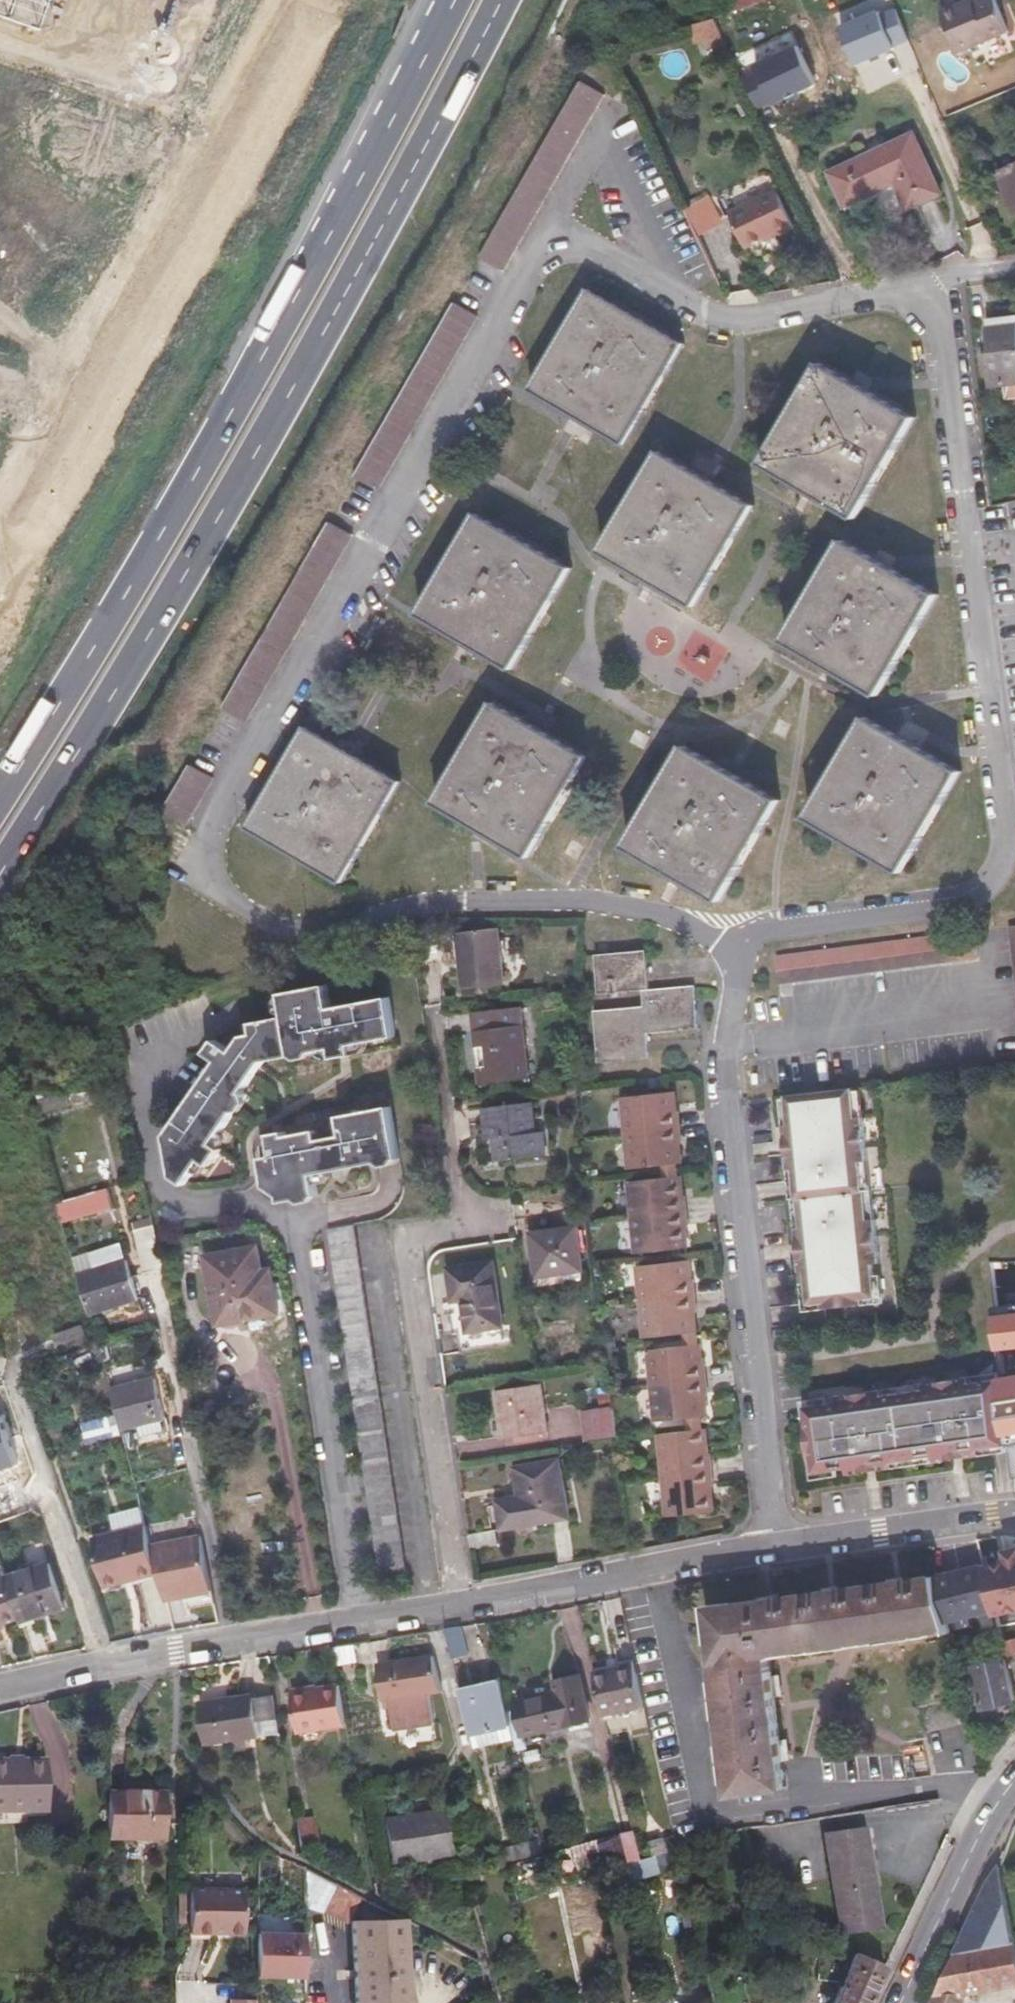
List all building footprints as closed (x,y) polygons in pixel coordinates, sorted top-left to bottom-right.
[(39,30),(49,0),(0,0),(0,17),(39,30)] [(961,55),(1012,34),(997,0),(991,0),(965,11),(963,7),(944,15),(961,55)] [(717,14),(690,22),(698,48),(724,41),(717,14)] [(498,269),(598,94),(575,80),(474,256),(498,269)] [(905,209),(940,193),(916,138),(876,156),(834,174),(848,207),(895,186),(905,209)] [(1014,214),(1014,170),(997,179),(1014,214)] [(731,214),(747,247),(775,235),(777,237),(796,228),(778,192),(731,214)] [(683,348),(589,294),(532,391),(626,445),(683,348)] [(449,302),(350,474),(374,488),(473,315),(449,302)] [(990,318),(993,350),(982,352),(984,367),(991,366),(993,384),(1014,381),(1014,314),(990,318)] [(821,367),(765,465),(860,519),(916,420),(821,367)] [(663,452),(606,551),(698,604),(756,505),(663,452)] [(480,513),(423,612),(516,667),(573,568),(480,513)] [(244,718),(348,535),(324,521),(219,704),(244,718)] [(847,542),(791,641),(884,693),(940,596),(847,542)] [(496,701),(438,800),(533,855),(590,755),(496,701)] [(870,717),(813,816),(907,870),(965,770),(870,717)] [(310,726),(253,825),(346,879),(404,780),(310,726)] [(688,745),(632,843),(725,898),(783,799),(688,745)] [(183,824),(209,778),(186,765),(158,811),(183,824)] [(460,934),(468,989),(509,984),(502,929),(460,934)] [(846,974),(844,948),(775,957),(779,984),(846,974)] [(598,1011),(603,1064),(654,1059),(653,1033),(703,1028),(698,985),(652,989),(649,951),(600,956),(603,993),(646,990),(647,1006),(598,1011)] [(167,1162),(172,1180),(185,1189),(201,1164),(209,1169),(220,1152),(212,1147),(230,1120),(237,1118),(242,1110),(240,1104),(270,1059),(276,1063),(287,1061),(291,1055),(334,1049),(334,1058),(353,1055),(353,1046),(397,1039),(394,1014),(392,1000),(331,1010),(326,982),(280,991),(284,1017),(251,1022),(240,1040),(237,1038),(232,1045),(222,1037),(209,1057),(216,1061),(165,1138),(171,1162),(167,1162)] [(472,1014),(481,1082),(528,1077),(519,1008),(472,1014)] [(867,1086),(859,1087),(863,1115),(871,1115),(867,1086)] [(791,1125),(792,1148),(792,1165),(793,1173),(801,1171),(810,1231),(803,1232),(803,1235),(809,1279),(817,1278),(821,1310),(840,1308),(841,1313),(872,1308),(873,1304),(890,1301),(885,1268),(893,1267),(886,1221),(878,1221),(870,1162),(878,1161),(871,1115),(863,1115),(859,1087),(792,1095),(795,1125),(791,1125)] [(624,1103),(629,1138),(683,1131),(681,1114),(678,1114),(675,1095),(624,1103)] [(493,1137),(496,1162),(548,1155),(545,1131),(536,1132),(532,1100),(484,1106),(487,1136),(493,1137)] [(395,1162),(398,1158),(399,1157),(395,1137),(398,1136),(393,1107),(388,1102),(377,1104),(374,1109),(341,1115),(343,1132),(316,1135),(315,1128),(284,1132),(285,1139),(286,1148),(258,1154),(262,1178),(289,1196),(297,1195),(302,1199),(314,1197),(317,1190),(314,1171),(341,1167),(379,1162),(383,1165),(391,1164),(395,1162)] [(683,1131),(629,1138),(633,1173),(665,1169),(681,1166),(685,1166),(682,1146),(685,1146),(683,1131)] [(886,1221),(878,1161),(870,1162),(878,1221),(886,1221)] [(681,1166),(665,1169),(666,1176),(682,1173),(681,1166)] [(801,1171),(793,1173),(799,1206),(803,1232),(810,1231),(801,1171)] [(682,1173),(666,1176),(667,1183),(683,1181),(682,1173)] [(635,1188),(639,1224),(693,1216),(691,1200),(687,1200),(685,1181),(683,1181),(667,1183),(635,1188)] [(113,1193),(60,1206),(67,1228),(119,1215),(113,1193)] [(693,1216),(639,1224),(639,1225),(644,1259),(694,1251),(692,1231),(695,1231),(693,1216)] [(329,1227),(383,1574),(408,1570),(355,1224),(329,1227)] [(533,1231),(539,1277),(586,1270),(579,1224),(533,1231)] [(134,1232),(145,1275),(167,1270),(156,1226),(134,1232)] [(80,1274),(128,1262),(123,1243),(75,1255),(80,1274)] [(283,1315),(279,1290),(268,1292),(264,1272),(259,1247),(208,1257),(218,1313),(238,1309),(241,1323),(283,1315)] [(452,1266),(457,1300),(466,1299),(471,1329),(466,1330),(470,1355),(509,1348),(505,1323),(495,1259),(452,1266)] [(128,1262),(80,1274),(91,1314),(138,1300),(128,1262)] [(648,1306),(703,1299),(701,1283),(698,1283),(695,1264),(643,1271),(648,1306)] [(268,1292),(279,1290),(275,1270),(264,1272),(268,1292)] [(817,1278),(809,1279),(812,1311),(821,1310),(817,1278)] [(466,1299),(457,1300),(461,1331),(466,1330),(471,1329),(466,1299)] [(653,1343),(690,1338),(705,1336),(703,1316),(705,1315),(703,1299),(648,1306),(653,1343)] [(690,1338),(691,1344),(706,1342),(705,1336),(690,1338)] [(691,1344),(691,1351),(707,1349),(706,1342),(691,1344)] [(707,1349),(691,1351),(657,1355),(661,1390),(715,1382),(713,1368),(709,1368),(707,1349)] [(141,1438),(170,1432),(156,1377),(112,1389),(123,1429),(137,1425),(141,1438)] [(991,1450),(1010,1447),(1002,1383),(983,1385),(982,1379),(940,1384),(941,1390),(915,1394),(916,1405),(922,1459),(949,1455),(950,1462),(991,1456),(991,1450)] [(500,1386),(508,1435),(550,1428),(542,1380),(500,1386)] [(715,1382),(661,1390),(666,1427),(698,1422),(713,1420),(716,1419),(713,1397),(717,1397),(715,1382)] [(906,1461),(922,1459),(916,1405),(915,1394),(897,1396),(896,1389),(853,1395),(853,1401),(821,1406),(821,1419),(820,1419),(823,1456),(827,1456),(830,1471),(862,1466),(863,1473),(906,1467),(906,1461)] [(586,1409),(590,1438),(619,1433),(615,1405),(586,1409)] [(113,1414),(83,1422),(87,1440),(118,1432),(113,1414)] [(713,1420),(698,1422),(699,1429),(714,1426),(713,1420)] [(715,1434),(714,1426),(699,1429),(700,1436),(715,1434)] [(675,1480),(725,1473),(723,1458),(719,1458),(717,1433),(715,1434),(700,1436),(670,1440),(675,1480)] [(574,1514),(563,1457),(518,1466),(523,1493),(501,1497),(506,1527),(571,1515),(574,1514)] [(727,1490),(725,1473),(675,1480),(680,1522),(727,1515),(724,1490),(727,1490)] [(117,1532),(148,1524),(143,1506),(113,1514),(117,1532)] [(153,1546),(148,1524),(117,1532),(94,1538),(107,1586),(160,1572),(153,1546)] [(498,1531),(472,1536),(475,1551),(502,1546),(498,1531)] [(177,1541),(188,1595),(191,1608),(217,1604),(203,1536),(177,1541)] [(986,1564),(979,1538),(965,1540),(972,1567),(986,1564)] [(168,1599),(188,1595),(177,1541),(153,1546),(160,1572),(168,1599)] [(1009,1560),(1014,1559),(1014,1547),(1006,1549),(1009,1560)] [(986,1565),(998,1612),(1014,1609),(1014,1559),(1009,1560),(986,1565)] [(19,1618),(20,1620),(63,1606),(49,1564),(5,1577),(7,1580),(19,1618)] [(950,1624),(938,1574),(711,1607),(739,1791),(789,1785),(770,1650),(950,1624)] [(19,1618),(7,1580),(0,1582),(0,1625),(6,1623),(19,1618)] [(471,1653),(466,1624),(449,1626),(456,1658),(471,1653)] [(427,1697),(438,1695),(428,1655),(373,1664),(379,1711),(387,1712),(392,1731),(411,1728),(433,1726),(427,1697)] [(1014,1736),(1014,1735),(1014,1684),(1011,1668),(1009,1658),(977,1667),(986,1707),(1007,1702),(1014,1736)] [(648,1705),(639,1663),(597,1672),(606,1715),(648,1705)] [(521,1704),(528,1733),(590,1718),(581,1677),(559,1681),(560,1695),(521,1704)] [(463,1687),(478,1748),(517,1739),(502,1678),(463,1687)] [(301,1731),(348,1723),(343,1684),(296,1691),(301,1731)] [(271,1695),(254,1697),(258,1725),(274,1723),(271,1695)] [(204,1729),(206,1742),(245,1737),(260,1735),(258,1725),(254,1697),(227,1702),(226,1699),(200,1702),(204,1729)] [(927,1731),(973,1721),(967,1697),(922,1708),(927,1731)] [(245,1737),(206,1742),(207,1753),(246,1748),(245,1737)] [(0,1754),(0,1805),(27,1805),(49,1805),(48,1754),(0,1754)] [(165,1797),(111,1796),(110,1842),(165,1843),(165,1797)] [(0,1805),(0,1818),(27,1817),(27,1805),(0,1805)] [(387,1821),(393,1865),(452,1858),(446,1816),(412,1821),(411,1818),(387,1821)] [(297,1821),(300,1848),(319,1846),(315,1819),(297,1821)] [(823,1836),(837,1935),(879,1929),(866,1830),(823,1836)] [(621,1834),(620,1834),(625,1864),(640,1860),(633,1832),(621,1834)] [(597,1840),(572,1847),(576,1868),(600,1865),(597,1840)] [(640,1860),(625,1864),(627,1875),(652,1871),(650,1857),(640,1860)] [(999,1866),(998,1867),(987,1886),(956,1953),(1014,1940),(1014,1937),(1007,1904),(999,1866)] [(305,1870),(303,1869),(303,1901),(311,1905),(323,1911),(337,1885),(305,1870)] [(359,1897),(337,1885),(323,1911),(324,1913),(345,1924),(359,1897)] [(194,1890),(194,1934),(248,1934),(247,1890),(194,1890)] [(405,1920),(352,1922),(355,2002),(409,2002),(405,1920)] [(255,1930),(254,1974),(304,1974),(303,1931),(255,1930)] [(956,1953),(937,1995),(969,1995),(1014,1985),(1014,1940),(956,1953)] [(884,1969),(867,1961),(853,1954),(834,2002),(867,2002),(884,1969)] [(738,1982),(732,1984),(736,2002),(743,2002),(738,1982)] [(937,1995),(933,2002),(968,2002),(969,1995),(937,1995)]
